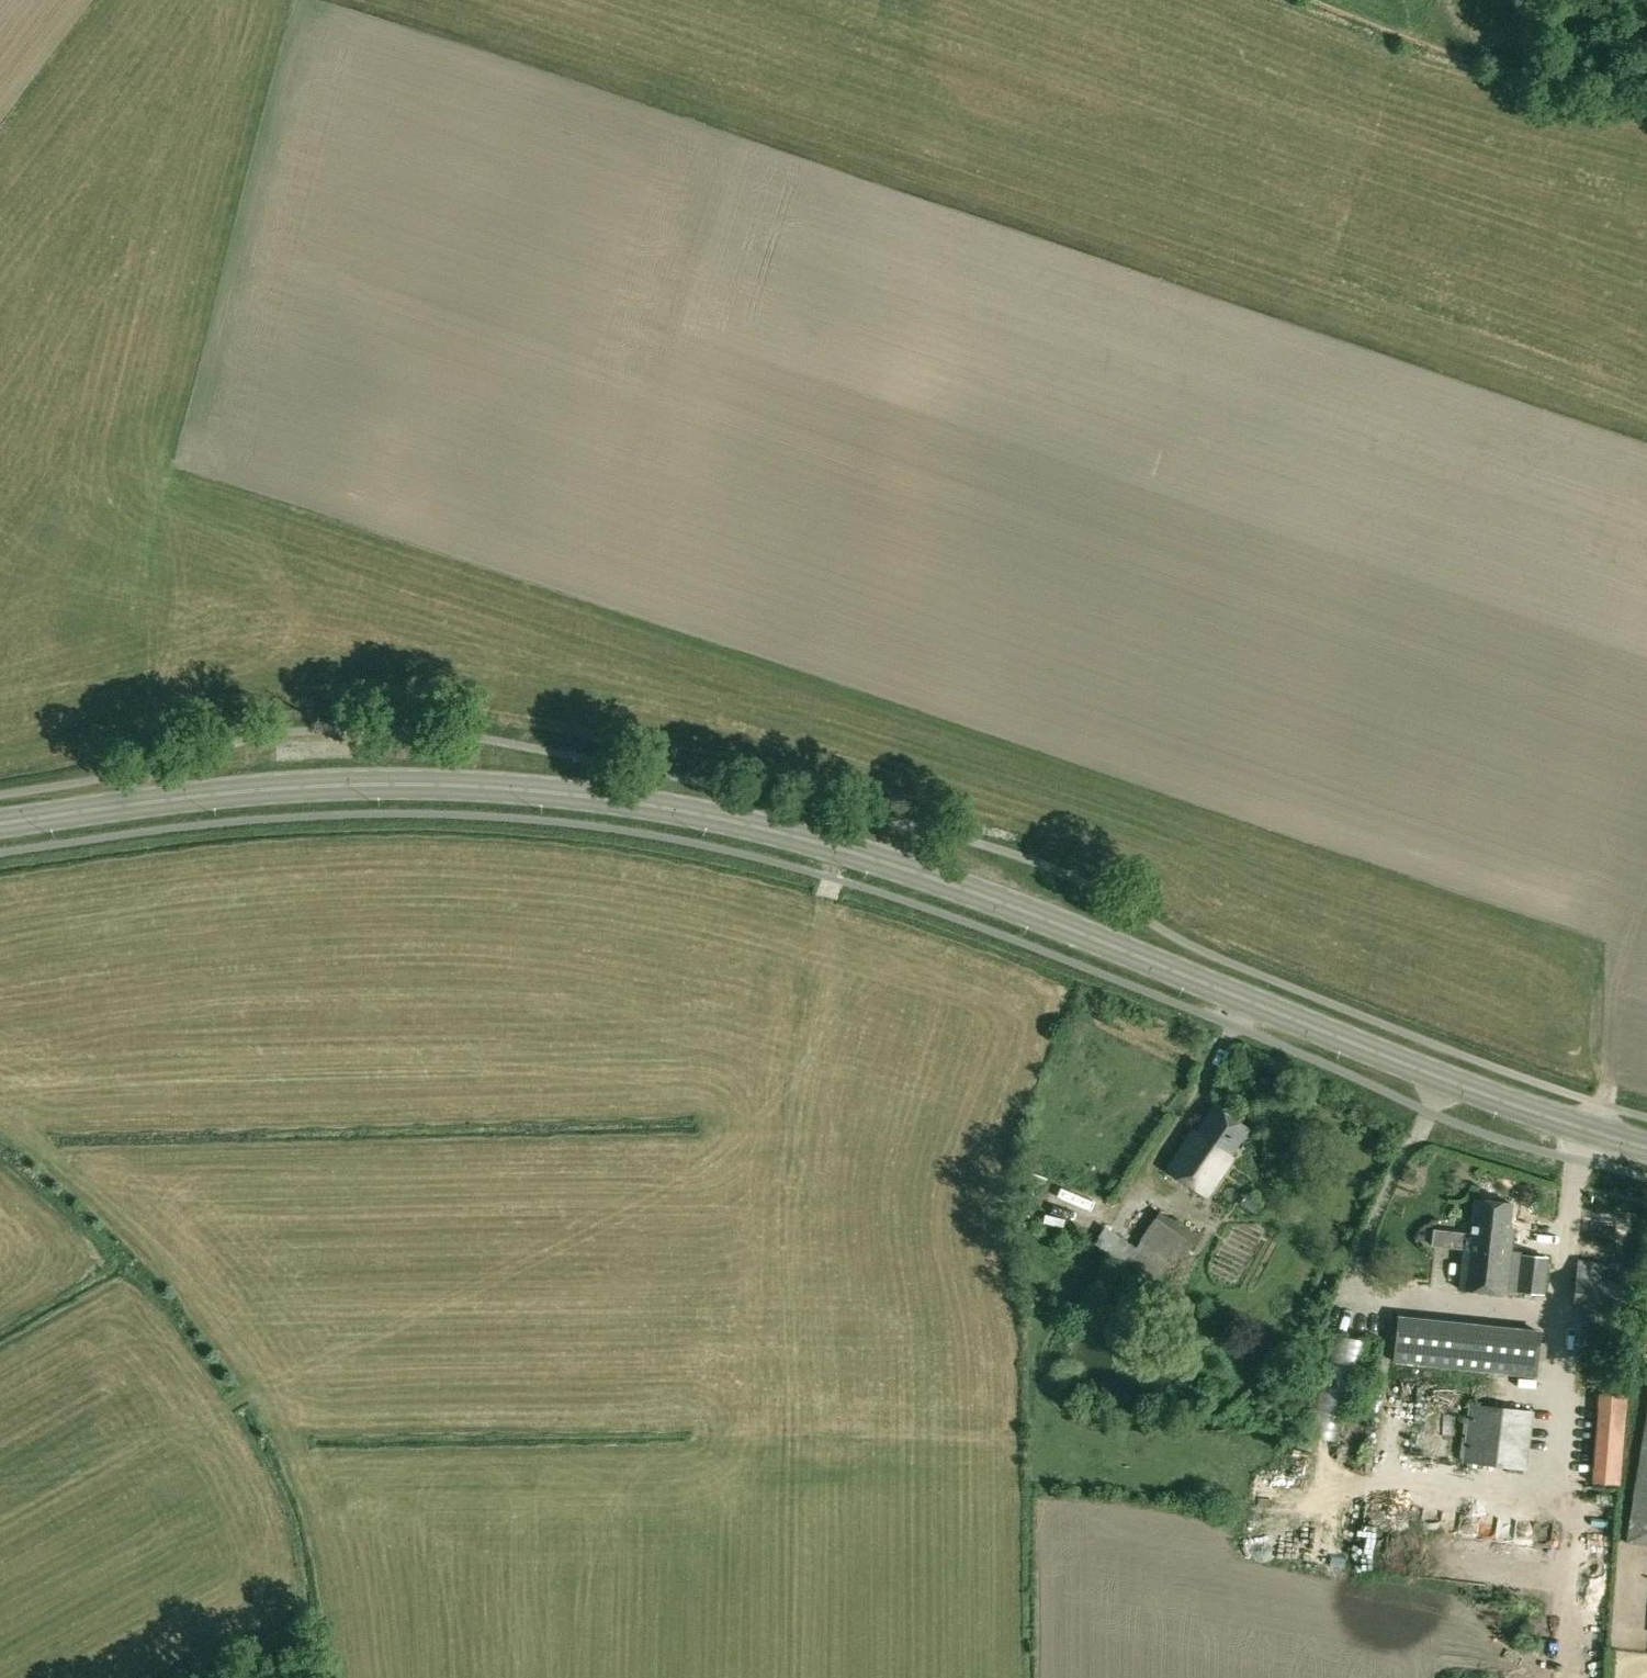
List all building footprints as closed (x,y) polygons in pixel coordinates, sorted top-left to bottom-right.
[(1167,1170),(1186,1183),(1206,1196),(1233,1157),(1231,1155),(1249,1130),(1214,1106),(1197,1132),(1194,1130),(1167,1170)] [(1024,1184),(1022,1196),(1061,1204),(1063,1193),(1024,1184)] [(1465,1236),(1459,1288),(1518,1295),(1518,1291),(1544,1294),(1548,1259),(1522,1256),(1523,1252),(1511,1251),(1514,1229),(1509,1229),(1512,1203),(1475,1199),(1470,1237),(1465,1236)] [(1096,1243),(1164,1289),(1198,1237),(1160,1212),(1141,1240),(1125,1229),(1120,1237),(1106,1226),(1096,1243)] [(1572,1308),(1627,1314),(1630,1282),(1601,1279),(1603,1262),(1577,1260),(1572,1308)] [(1491,1357),(1504,1358),(1540,1362),(1542,1331),(1413,1316),(1406,1370),(1453,1376),(1489,1382),(1493,1362),(1490,1362),(1491,1357)] [(1334,1330),(1310,1417),(1328,1421),(1351,1335),(1334,1330)] [(1592,1484),(1620,1486),(1628,1396),(1599,1393),(1592,1484)] [(1463,1463),(1526,1470),(1534,1412),(1470,1404),(1463,1463)] [(1646,1547),(1646,1407),(1625,1543),(1646,1547)] [(1337,1426),(1334,1446),(1345,1448),(1348,1428),(1337,1426)]
